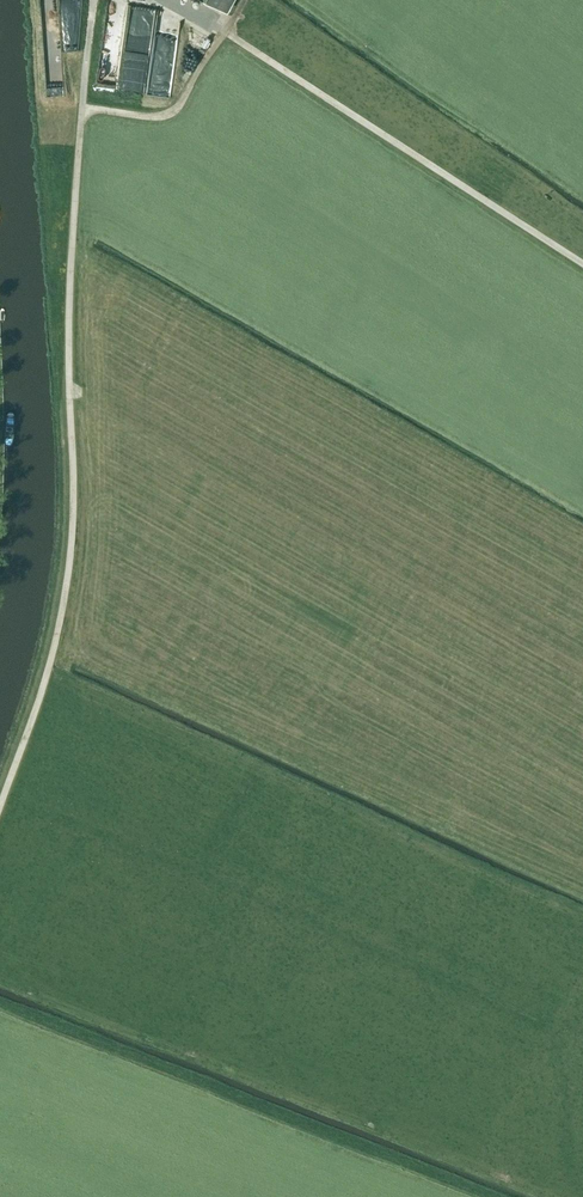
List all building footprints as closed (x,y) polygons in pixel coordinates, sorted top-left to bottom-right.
[(224,10),(229,0),(206,0),(224,10)]
